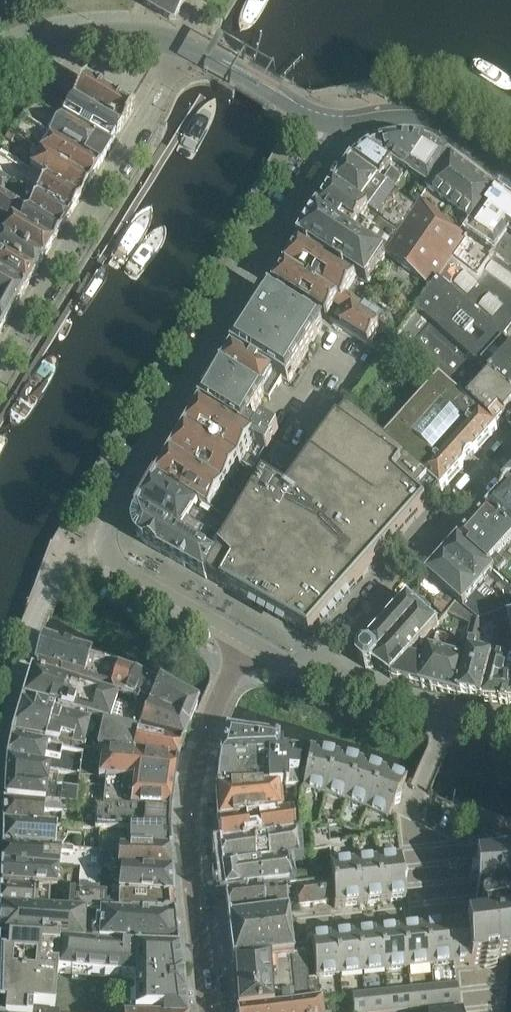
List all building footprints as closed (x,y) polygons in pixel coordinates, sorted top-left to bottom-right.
[(142,3),(169,19),(175,18),(185,0),(144,0),(142,3)] [(72,101),(97,116),(109,93),(85,79),(72,101)] [(47,86),(33,101),(37,104),(42,107),(45,103),(44,102),(44,101),(44,100),(44,99),(44,98),(45,98),(46,97),(47,97),(48,97),(48,98),(53,89),(47,86)] [(109,93),(97,116),(120,130),(133,108),(109,93)] [(72,101),(62,119),(109,149),(120,130),(97,116),(72,101)] [(32,108),(19,120),(98,168),(109,149),(62,119),(47,110),(42,107),(37,104),(32,108)] [(41,155),(89,184),(98,168),(19,120),(6,134),(8,135),(14,139),(32,150),(41,155)] [(11,144),(14,139),(8,135),(5,140),(11,144)] [(390,140),(384,142),(387,159),(395,164),(401,168),(395,175),(394,175),(392,178),(388,184),(399,192),(406,182),(411,174),(430,145),(425,143),(419,141),(413,140),(407,139),(402,139),(396,139),(390,140)] [(376,145),(374,146),(370,148),(365,151),(361,154),(357,158),(354,162),(383,181),(387,175),(392,178),(394,175),(393,173),(396,170),(393,168),(395,164),(387,159),(384,142),(382,142),(381,143),(380,143),(378,144),(376,145)] [(419,205),(451,159),(438,149),(430,145),(411,174),(424,183),(412,201),(419,205)] [(41,155),(31,170),(79,200),(89,184),(41,155)] [(436,197),(460,165),(451,159),(419,205),(418,207),(467,242),(468,241),(478,228),(436,197)] [(399,192),(388,184),(383,181),(354,162),(353,162),(337,188),(374,214),(401,233),(412,216),(418,207),(419,205),(412,201),(399,192)] [(478,228),(500,194),(460,165),(436,197),(478,228)] [(21,186),(32,193),(69,216),(79,200),(31,170),(21,186)] [(2,193),(11,179),(0,172),(0,192),(2,193)] [(321,213),(356,234),(386,255),(434,291),(441,280),(455,260),(467,242),(418,207),(412,216),(401,233),(374,214),(337,188),(321,213)] [(11,219),(51,245),(61,230),(24,207),(19,205),(12,200),(0,192),(0,212),(11,219)] [(32,193),(24,207),(61,230),(69,216),(32,193)] [(500,194),(478,228),(468,241),(467,242),(455,260),(479,277),(492,258),(510,234),(510,235),(510,202),(500,194)] [(380,293),(416,316),(421,309),(434,291),(386,255),(356,234),(321,213),(302,243),(380,293)] [(0,234),(42,260),(51,245),(11,219),(0,234)] [(42,260),(0,234),(0,235),(0,256),(33,276),(42,260)] [(441,280),(504,338),(510,329),(510,235),(510,234),(492,258),(479,277),(455,260),(441,280)] [(369,309),(380,293),(302,243),(288,267),(346,303),(349,297),(369,309)] [(33,276),(0,256),(0,277),(24,292),(33,276)] [(381,325),(400,337),(416,316),(380,293),(369,309),(349,297),(346,303),(288,267),(277,284),(330,317),(329,318),(370,343),(381,325)] [(24,292),(0,277),(0,333),(24,292)] [(441,280),(434,291),(421,309),(510,393),(510,344),(441,280)] [(225,369),(265,394),(270,397),(276,387),(282,377),(288,381),(324,324),(272,291),(236,350),(230,359),(225,369)] [(440,374),(498,427),(510,413),(510,393),(421,309),(416,316),(400,337),(440,374)] [(45,351),(3,422),(4,425),(9,427),(13,427),(54,355),(54,350),(53,347),(49,348),(45,351)] [(225,369),(204,404),(244,428),(254,434),(253,439),(267,447),(279,428),(263,418),(259,426),(249,420),(265,394),(225,369)] [(440,374),(384,435),(442,490),(498,427),(440,374)] [(254,434),(244,428),(204,404),(159,480),(210,510),(253,439),(254,434)] [(217,557),(206,577),(207,578),(306,634),(314,633),(441,490),(441,491),(442,490),(384,435),(349,406),(311,460),(299,477),(296,481),(296,480),(289,490),(267,477),(236,525),(234,527),(217,557)] [(277,440),(267,458),(299,477),(311,460),(277,440)] [(262,460),(227,520),(236,525),(267,477),(289,490),(296,480),(262,460)] [(227,520),(210,510),(159,480),(141,511),(181,535),(217,557),(234,527),(236,525),(227,520)] [(489,509),(510,529),(510,484),(489,509)] [(460,541),(495,572),(510,587),(510,529),(489,509),(460,541)] [(145,543),(157,550),(206,577),(217,557),(181,535),(141,511),(137,518),(136,521),(135,524),(135,527),(136,530),(137,533),(138,536),(140,539),(143,541),(145,543)] [(495,572),(460,541),(429,577),(445,591),(457,602),(474,616),(480,621),(485,619),(492,616),(502,612),(510,608),(510,587),(495,572)] [(448,613),(457,602),(445,591),(435,603),(435,607),(445,616),(448,613)] [(392,678),(410,656),(437,625),(426,615),(431,609),(414,593),(359,655),(359,662),(366,668),(373,667),(374,666),(392,678)] [(468,660),(459,697),(482,701),(493,658),(495,649),(479,645),(485,619),(480,621),(474,616),(466,644),(469,644),(465,659),(468,660)] [(392,678),(459,697),(468,660),(465,659),(469,644),(466,644),(447,638),(446,637),(439,635),(436,637),(432,651),(431,650),(429,652),(426,660),(410,656),(392,678)] [(42,641),(34,664),(83,679),(90,656),(88,656),(73,651),(67,649),(42,641)] [(482,701),(510,703),(510,653),(510,652),(510,649),(498,645),(498,649),(496,648),(495,649),(493,658),(482,701)] [(90,656),(83,679),(110,687),(118,667),(110,663),(100,660),(90,656)] [(118,667),(110,687),(114,692),(125,697),(135,674),(136,673),(119,665),(118,667)] [(23,702),(32,704),(57,711),(57,714),(91,724),(95,725),(103,727),(110,729),(120,708),(122,703),(31,674),(23,702)] [(122,703),(120,708),(146,717),(158,687),(155,685),(148,681),(139,676),(135,674),(125,697),(122,703)] [(158,687),(146,717),(188,730),(195,712),(196,711),(174,698),(160,688),(158,687)] [(32,741),(88,751),(95,725),(91,724),(57,714),(57,711),(32,704),(23,702),(12,738),(32,741)] [(120,708),(110,729),(137,735),(181,745),(188,730),(146,717),(120,708)] [(181,745),(137,735),(110,729),(103,727),(95,725),(88,751),(85,774),(100,775),(99,780),(171,788),(175,767),(181,745)] [(225,735),(219,760),(289,759),(288,767),(298,769),(303,749),(299,748),(291,746),(287,745),(285,744),(281,744),(276,742),(271,741),(272,734),(240,728),(238,737),(231,736),(225,735)] [(82,755),(33,746),(11,742),(6,766),(41,772),(57,775),(68,777),(79,780),(82,755)] [(302,784),(300,793),(322,798),(331,765),(333,758),(309,752),(308,760),(302,784)] [(331,765),(322,798),(343,804),(354,771),(356,764),(333,758),(331,765)] [(219,760),(217,791),(279,790),(281,814),(294,812),(295,812),(297,778),(298,769),(288,767),(289,759),(219,760)] [(354,771),(343,804),(364,812),(377,779),(380,773),(356,764),(354,771)] [(57,775),(41,772),(6,766),(5,785),(55,791),(57,775)] [(377,779),(364,812),(387,822),(393,809),(394,807),(400,805),(397,799),(402,790),(404,785),(405,784),(380,773),(377,779)] [(79,780),(78,794),(76,808),(83,809),(96,811),(102,811),(102,810),(130,811),(150,813),(168,814),(171,788),(99,780),(100,775),(85,774),(84,780),(79,780)] [(55,791),(5,785),(4,802),(44,805),(61,807),(76,808),(78,794),(73,793),(55,791)] [(258,817),(275,815),(281,814),(279,790),(217,791),(217,823),(246,819),(258,817)] [(61,807),(44,805),(4,802),(2,825),(32,828),(54,829),(59,829),(61,807)] [(96,811),(83,809),(82,832),(84,832),(95,832),(96,811)] [(168,814),(150,813),(130,811),(102,810),(102,811),(96,811),(95,832),(95,831),(98,831),(101,831),(146,832),(168,832),(168,814)] [(246,819),(217,823),(219,844),(294,832),(298,832),(294,812),(281,814),(275,815),(258,817),(259,825),(247,827),(246,819)] [(54,829),(32,828),(2,825),(2,847),(42,849),(53,850),(54,829)] [(83,852),(97,853),(98,831),(95,832),(84,832),(83,852)] [(102,853),(118,855),(138,854),(137,852),(168,852),(168,832),(146,832),(101,831),(98,831),(97,853),(102,853)] [(294,832),(219,844),(222,869),(285,858),(297,856),(294,832)] [(2,847),(2,865),(59,869),(57,887),(56,887),(56,890),(56,891),(70,892),(99,894),(100,881),(101,871),(102,853),(97,853),(83,852),(80,852),(79,852),(69,852),(53,850),(42,849),(2,847)] [(118,855),(117,872),(138,873),(138,874),(171,878),(168,853),(168,852),(137,852),(138,854),(118,855)] [(400,857),(377,860),(381,902),(404,899),(403,883),(407,878),(402,872),(400,857)] [(469,964),(510,960),(510,943),(510,857),(504,857),(475,858),(477,921),(457,923),(451,924),(451,925),(450,925),(454,965),(455,964),(455,966),(462,965),(469,964)] [(221,869),(225,892),(284,883),(290,882),(285,858),(222,869),(221,869)] [(377,860),(354,862),(358,904),(381,902),(377,860)] [(354,862),(330,865),(332,879),(334,901),(335,906),(358,904),(354,862)] [(57,887),(59,869),(2,865),(1,885),(56,887),(57,887)] [(109,881),(107,895),(119,897),(172,900),(171,878),(138,874),(138,873),(117,872),(110,871),(109,881)] [(317,872),(295,874),(296,883),(318,881),(317,872)] [(318,881),(296,883),(298,906),(334,901),(332,879),(318,881)] [(287,907),(284,883),(225,892),(228,915),(287,907)] [(51,894),(55,894),(56,891),(56,890),(41,889),(41,890),(33,889),(33,891),(0,890),(0,908),(50,910),(50,909),(51,894)] [(70,892),(68,910),(86,912),(100,915),(154,917),(153,915),(173,917),(172,901),(173,901),(172,900),(119,897),(107,895),(99,894),(70,892)] [(86,912),(68,910),(50,909),(50,910),(0,908),(0,913),(0,939),(59,940),(85,941),(86,912)] [(85,941),(99,942),(129,944),(130,946),(177,949),(173,917),(153,915),(154,917),(100,915),(86,912),(85,941)] [(229,919),(233,963),(293,958),(287,912),(229,919)] [(428,926),(432,968),(454,966),(455,966),(455,964),(454,965),(450,925),(451,925),(451,924),(428,926)] [(404,929),(409,971),(432,968),(428,926),(404,929)] [(381,931),(385,973),(409,971),(404,929),(381,931)] [(358,934),(362,976),(385,973),(381,931),(358,934)] [(362,976),(358,934),(335,936),(339,978),(362,976)] [(311,939),(315,980),(339,978),(335,936),(311,939)] [(56,972),(59,940),(0,939),(0,1011),(53,1011),(56,972)] [(99,942),(85,941),(59,940),(56,972),(134,979),(134,1011),(185,1011),(177,949),(130,946),(129,944),(99,942)] [(233,963),(237,1011),(310,1004),(310,1003),(309,988),(308,987),(308,981),(305,956),(293,958),(233,963)] [(316,986),(308,987),(309,988),(310,1003),(320,1001),(321,1001),(319,986),(316,986)] [(456,988),(434,990),(436,1010),(458,1007),(456,988)] [(411,992),(413,1011),(415,1011),(436,1010),(434,990),(411,992)] [(388,995),(389,1011),(413,1011),(411,992),(388,995)] [(364,997),(366,1011),(389,1011),(388,995),(364,997)] [(349,999),(350,1000),(351,1011),(366,1011),(364,997),(349,999)] [(237,1011),(322,1011),(320,1001),(310,1003),(310,1004),(237,1011)]
